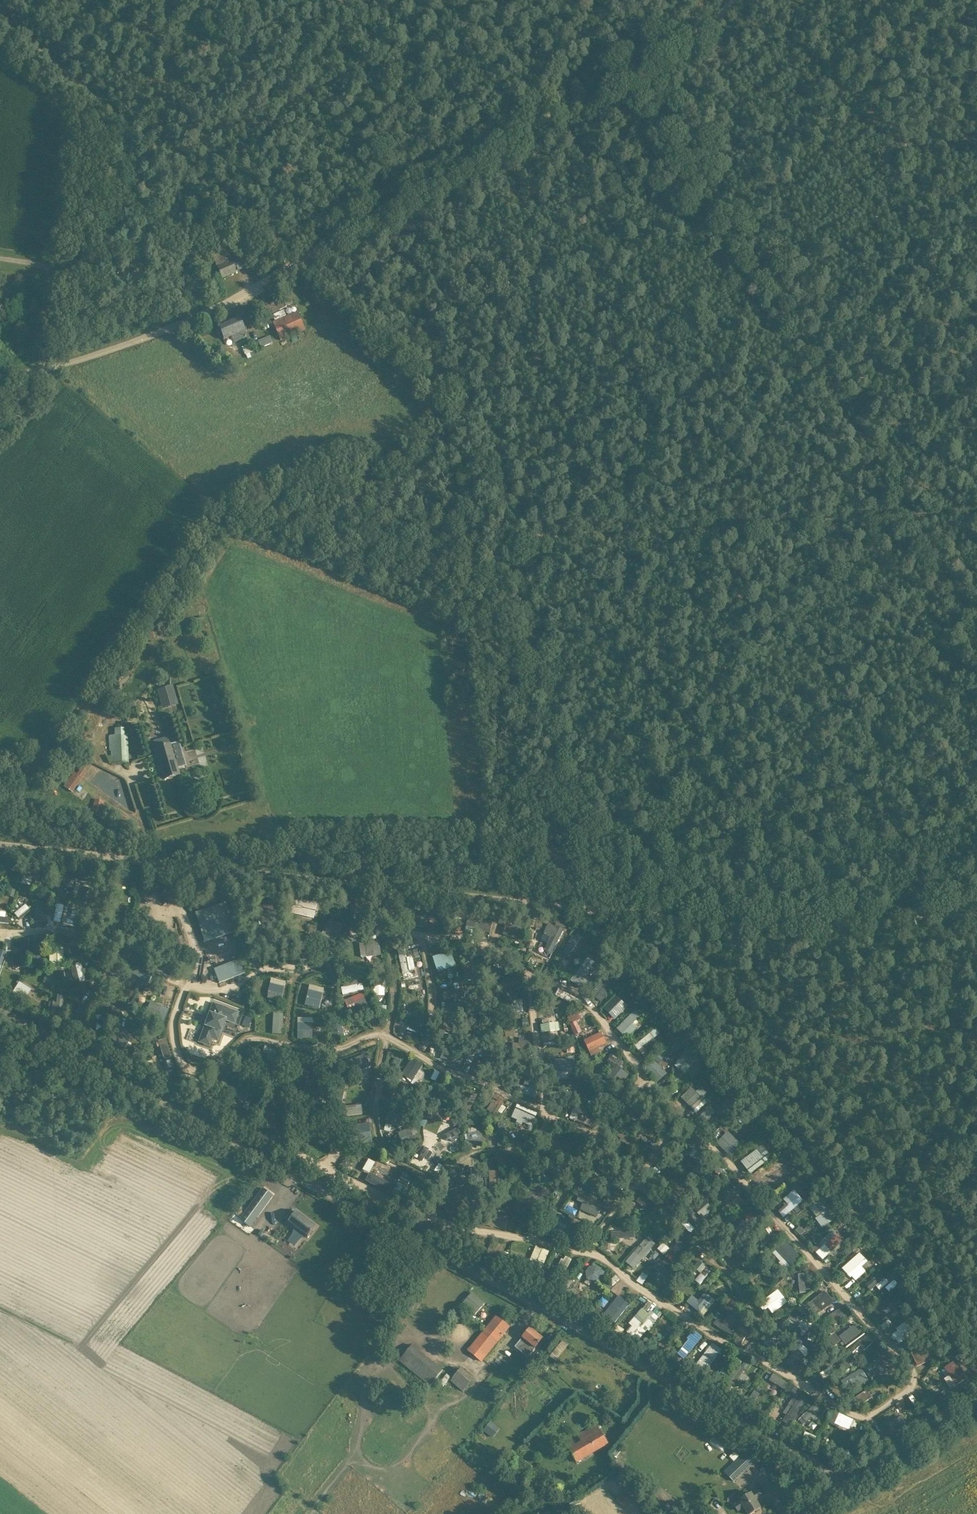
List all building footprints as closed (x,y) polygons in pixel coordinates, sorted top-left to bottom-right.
[(212,254),(212,255),(217,266),(222,277),(244,268),(239,257),(231,260),(226,248),(212,254)] [(289,294),(282,297),(286,306),(293,303),(289,294)] [(270,315),(266,305),(255,311),(256,312),(260,320),(270,315)] [(306,330),(298,312),(287,316),(284,310),(273,315),(275,321),(273,322),(281,341),(306,330)] [(218,325),(224,339),(231,337),(233,343),(247,337),(239,316),(218,325)] [(262,348),(273,344),(270,336),(259,341),(260,344),(262,348)] [(252,353),(251,348),(250,346),(243,349),(245,355),(252,353)] [(172,703),(171,688),(165,688),(165,692),(155,692),(156,704),(172,703)] [(125,738),(124,728),(115,728),(115,738),(112,738),(112,764),(126,764),(125,738)] [(179,774),(178,770),(170,744),(167,735),(152,739),(155,748),(154,748),(164,779),(179,774)] [(72,791),(87,771),(80,766),(66,785),(72,791)] [(101,812),(103,801),(97,800),(94,811),(101,812)] [(45,921),(45,903),(33,903),(33,921),(45,921)] [(56,918),(62,919),(64,904),(58,903),(56,918)] [(225,903),(196,913),(205,942),(234,932),(225,903)] [(25,904),(14,912),(17,917),(29,909),(25,904)] [(543,950),(552,955),(565,931),(549,922),(543,933),(551,937),(543,950)] [(570,958),(579,940),(572,935),(562,954),(570,958)] [(362,957),(382,954),(380,940),(360,943),(362,957)] [(27,967),(27,942),(13,942),(12,967),(27,967)] [(231,963),(214,969),(219,983),(247,972),(237,944),(225,949),(231,963)] [(49,966),(63,966),(63,948),(49,948),(49,966)] [(416,950),(400,951),(402,973),(417,972),(416,950)] [(433,955),(437,971),(455,967),(452,950),(433,955)] [(585,977),(595,961),(587,956),(572,981),(584,988),(589,980),(585,977)] [(72,980),(84,979),(83,963),(71,964),(72,980)] [(475,979),(475,968),(464,969),(465,979),(475,979)] [(43,983),(53,984),(54,973),(45,972),(43,983)] [(603,1002),(613,985),(601,979),(592,995),(603,1002)] [(12,993),(23,1000),(31,988),(19,981),(12,993)] [(341,988),(343,995),(363,989),(361,982),(341,988)] [(270,983),(267,997),(281,1001),(285,987),(270,983)] [(556,996),(576,1003),(578,997),(558,990),(556,996)] [(362,992),(344,999),(349,1013),(367,1006),(362,992)] [(63,1016),(63,995),(56,994),(56,1002),(49,1001),(48,1016),(63,1016)] [(615,1020),(628,1006),(615,995),(603,1010),(615,1020)] [(503,1014),(524,1011),(522,999),(501,1003),(503,1014)] [(158,1026),(166,1008),(150,1001),(142,1019),(158,1026)] [(212,1002),(198,1042),(210,1047),(212,1040),(218,1042),(226,1021),(235,1024),(239,1012),(212,1002)] [(460,1002),(443,1002),(443,1013),(460,1013),(460,1002)] [(104,1028),(116,1007),(108,1003),(96,1023),(104,1028)] [(627,1037),(639,1026),(635,1022),(642,1015),(636,1009),(617,1026),(627,1037)] [(577,1021),(581,1019),(579,1014),(569,1018),(575,1032),(580,1029),(577,1021)] [(249,1026),(251,1017),(243,1016),(242,1026),(249,1026)] [(540,1024),(541,1032),(560,1030),(559,1022),(540,1024)] [(651,1031),(655,1036),(660,1033),(656,1028),(651,1031)] [(601,1031),(583,1040),(589,1053),(607,1044),(601,1031)] [(635,1045),(642,1054),(657,1041),(650,1032),(635,1045)] [(154,1064),(170,1063),(168,1039),(151,1040),(154,1064)] [(675,1065),(686,1073),(696,1057),(685,1050),(675,1065)] [(372,1069),(367,1052),(346,1058),(350,1075),(372,1069)] [(659,1062),(664,1059),(662,1056),(648,1065),(658,1079),(667,1073),(659,1062)] [(551,1076),(573,1076),(573,1059),(552,1058),(551,1076)] [(403,1073),(413,1085),(427,1073),(418,1062),(403,1073)] [(611,1063),(602,1076),(620,1087),(628,1073),(611,1063)] [(694,1116),(707,1102),(691,1087),(678,1101),(694,1116)] [(709,1107),(696,1120),(701,1126),(714,1112),(709,1107)] [(345,1132),(350,1131),(352,1145),(371,1142),(368,1123),(345,1126),(345,1132)] [(468,1129),(469,1133),(466,1134),(468,1145),(487,1142),(484,1126),(468,1129)] [(444,1133),(448,1141),(458,1136),(454,1128),(444,1133)] [(720,1144),(731,1157),(744,1146),(732,1133),(720,1144)] [(762,1144),(741,1161),(751,1174),(772,1157),(762,1144)] [(425,1147),(418,1157),(425,1162),(432,1152),(425,1147)] [(371,1172),(375,1161),(368,1159),(364,1170),(371,1172)] [(760,1176),(770,1189),(790,1174),(780,1161),(760,1176)] [(484,1191),(483,1168),(473,1168),(474,1191),(484,1191)] [(499,1172),(491,1172),(492,1186),(500,1185),(499,1172)] [(537,1185),(522,1201),(531,1210),(546,1194),(537,1185)] [(255,1220),(253,1219),(271,1195),(263,1189),(245,1213),(241,1220),(250,1227),(255,1220)] [(794,1189),(784,1199),(789,1204),(780,1213),(784,1217),(804,1200),(794,1189)] [(599,1215),(603,1201),(580,1196),(579,1201),(583,1202),(581,1211),(599,1215)] [(644,1199),(640,1203),(651,1213),(655,1209),(644,1199)] [(703,1199),(687,1217),(696,1225),(712,1206),(703,1199)] [(809,1208),(823,1227),(835,1219),(822,1199),(809,1208)] [(777,1208),(780,1212),(788,1204),(784,1200),(777,1208)] [(297,1211),(288,1223),(308,1238),(316,1226),(297,1211)] [(562,1221),(572,1224),(575,1217),(564,1213),(562,1221)] [(360,1225),(346,1217),(342,1224),(356,1232),(360,1225)] [(812,1248),(823,1260),(843,1241),(833,1229),(812,1248)] [(635,1269),(655,1243),(646,1236),(626,1262),(635,1269)] [(787,1269),(801,1256),(786,1240),(772,1254),(787,1269)] [(540,1274),(550,1251),(535,1245),(526,1268),(540,1274)] [(657,1259),(660,1253),(654,1250),(651,1256),(657,1259)] [(866,1271),(862,1267),(868,1262),(859,1252),(842,1268),(855,1282),(866,1271)] [(564,1255),(558,1269),(566,1272),(572,1259),(564,1255)] [(660,1256),(656,1261),(671,1271),(674,1266),(660,1256)] [(654,1262),(651,1269),(667,1277),(670,1270),(654,1262)] [(592,1264),(584,1277),(597,1284),(605,1271),(592,1264)] [(871,1291),(889,1274),(883,1268),(865,1284),(871,1291)] [(643,1284),(649,1275),(643,1272),(637,1281),(643,1284)] [(646,1282),(652,1286),(656,1279),(650,1276),(646,1282)] [(759,1303),(764,1310),(768,1307),(772,1313),(788,1302),(779,1289),(759,1303)] [(893,1290),(871,1313),(880,1321),(887,1314),(884,1311),(899,1296),(893,1290)] [(485,1303),(473,1292),(463,1303),(476,1314),(485,1303)] [(705,1316),(716,1299),(705,1292),(699,1300),(692,1295),(686,1303),(705,1316)] [(812,1314),(834,1302),(828,1292),(806,1303),(812,1314)] [(602,1314),(614,1323),(630,1305),(618,1295),(602,1314)] [(830,1329),(853,1318),(847,1306),(824,1317),(830,1329)] [(722,1307),(714,1327),(744,1340),(747,1333),(725,1324),(731,1311),(722,1307)] [(637,1341),(659,1317),(650,1309),(647,1312),(642,1308),(628,1323),(631,1326),(626,1331),(637,1341)] [(496,1316),(490,1324),(469,1351),(482,1361),(503,1335),(510,1327),(496,1316)] [(893,1329),(901,1341),(920,1329),(912,1317),(893,1329)] [(888,1318),(881,1325),(886,1330),(893,1323),(888,1318)] [(855,1324),(839,1336),(845,1344),(861,1333),(855,1324)] [(530,1328),(523,1338),(524,1339),(518,1345),(524,1349),(528,1343),(535,1349),(544,1339),(530,1328)] [(774,1336),(780,1340),(784,1334),(778,1330),(774,1336)] [(847,1352),(857,1360),(874,1340),(864,1331),(847,1352)] [(561,1339),(550,1357),(557,1361),(567,1343),(561,1339)] [(713,1343),(692,1368),(702,1376),(722,1350),(713,1343)] [(801,1343),(785,1360),(795,1368),(811,1351),(801,1343)] [(872,1370),(890,1360),(885,1351),(867,1360),(872,1370)] [(940,1368),(950,1387),(967,1379),(957,1359),(940,1368)] [(434,1362),(420,1378),(430,1386),(444,1370),(434,1362)] [(743,1373),(745,1368),(738,1365),(729,1384),(740,1389),(747,1375),(743,1373)] [(820,1372),(823,1378),(836,1372),(833,1366),(820,1372)] [(449,1380),(463,1391),(473,1378),(460,1368),(449,1380)] [(862,1368),(841,1382),(849,1394),(865,1384),(865,1385),(871,1381),(862,1368)] [(773,1373),(769,1380),(784,1389),(788,1383),(773,1373)] [(795,1393),(798,1387),(792,1383),(785,1395),(790,1397),(778,1419),(791,1426),(806,1399),(795,1393)] [(835,1411),(830,1423),(839,1428),(842,1422),(853,1427),(856,1421),(835,1411)] [(896,1429),(899,1436),(909,1432),(903,1416),(883,1424),(887,1433),(896,1429)] [(491,1423),(484,1431),(492,1437),(499,1429),(491,1423)] [(565,1443),(577,1463),(608,1444),(597,1425),(578,1436),(581,1441),(576,1444),(572,1439),(565,1443)] [(748,1450),(741,1457),(725,1471),(734,1481),(757,1459),(748,1450)] [(631,1485),(630,1486),(616,1498),(624,1507),(638,1494),(631,1485)] [(740,1500),(740,1501),(734,1504),(739,1512),(745,1508),(749,1513),(751,1513),(761,1508),(756,1500),(763,1496),(760,1490),(752,1495),(751,1494),(740,1500)]
